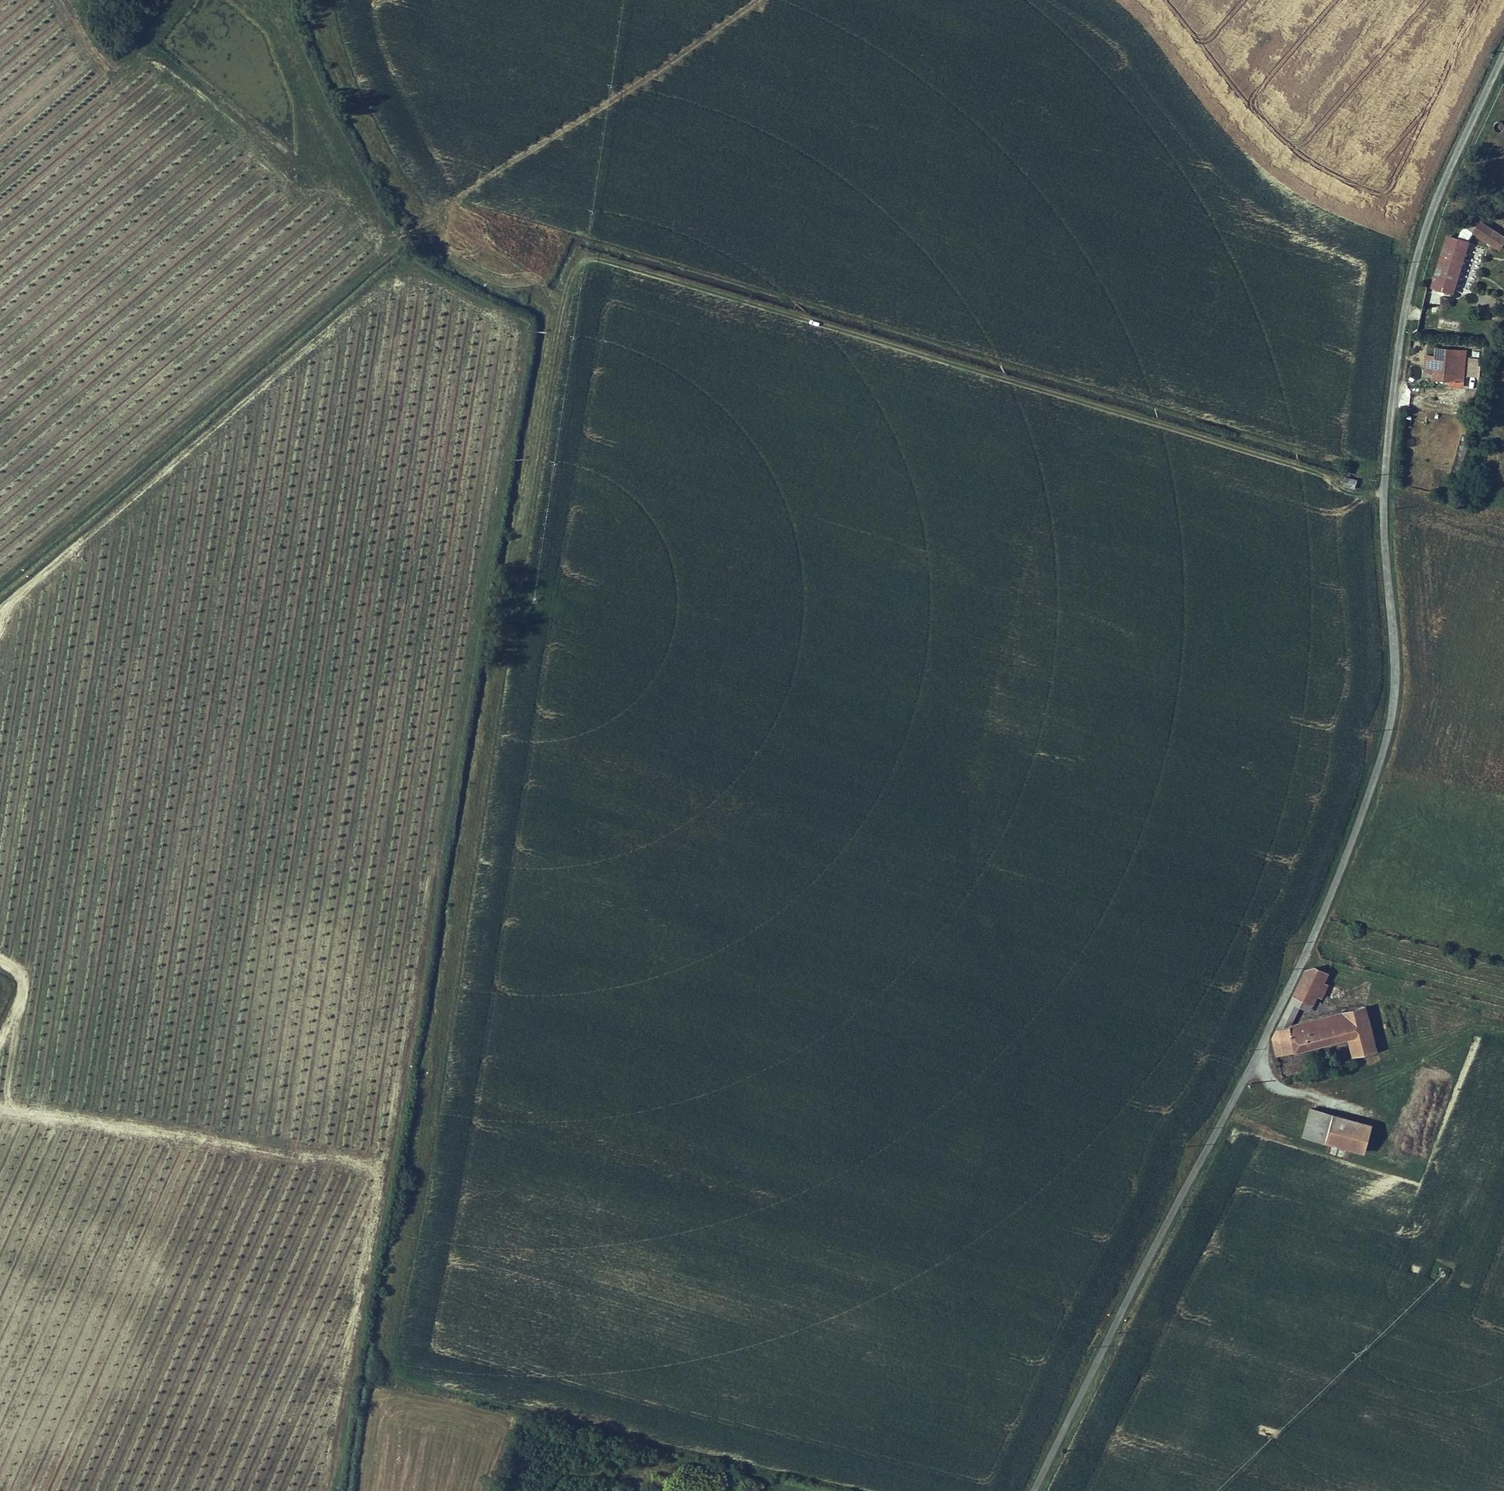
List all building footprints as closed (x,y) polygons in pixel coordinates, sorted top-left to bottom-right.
[(1471,224),(1496,242),(1503,232),(1503,231),(1473,209),(1469,215),(1474,219),(1471,224)] [(1474,219),(1469,215),(1465,220),(1471,224),(1474,219)] [(1463,234),(1445,229),(1431,280),(1450,285),(1463,234)] [(1420,359),(1428,361),(1451,363),(1452,350),(1422,346),(1420,359)] [(1343,484),(1356,486),(1357,478),(1344,476),(1343,484)] [(1301,963),(1266,1032),(1271,1049),(1344,1031),(1349,1049),(1370,1042),(1360,1000),(1285,1019),(1281,1020),(1292,997),(1295,999),(1298,993),(1308,998),(1312,987),(1315,989),(1321,977),(1318,976),(1323,967),(1321,967),(1310,961),(1301,963)] [(1298,993),(1295,999),(1305,1004),(1308,998),(1298,993)] [(1281,1020),(1285,1019),(1295,999),(1292,997),(1281,1020)] [(1302,1127),(1325,1134),(1333,1108),(1332,1105),(1311,1099),(1302,1127)] [(1333,1108),(1325,1134),(1363,1145),(1371,1118),(1332,1105),(1333,1108)]
